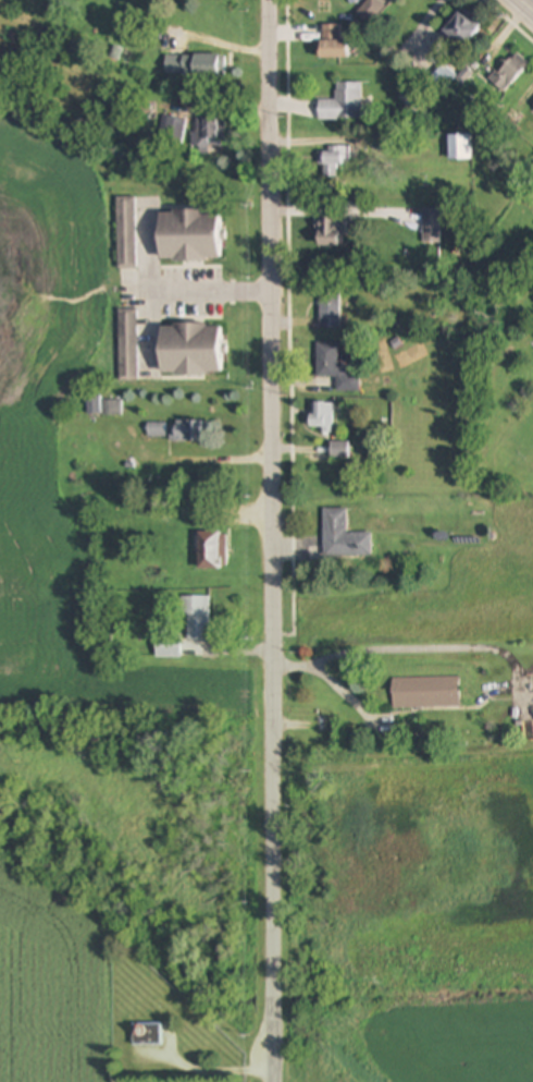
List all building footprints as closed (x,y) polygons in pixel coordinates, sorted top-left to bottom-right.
[(443,29),(459,46),(478,27),(461,11),(443,29)] [(342,25),(321,25),(321,58),(349,58),(349,39),(342,39),(342,25)] [(497,66),(507,84),(531,72),(521,53),(497,66)] [(165,76),(225,76),(225,55),(165,55),(165,76)] [(362,119),(362,83),(337,83),(337,100),(319,100),(319,119),(362,119)] [(158,140),(180,147),(187,121),(165,115),(158,140)] [(224,120),(196,120),(196,133),(191,133),(191,154),(210,154),(210,148),(224,148),(224,120)] [(472,160),(472,134),(449,134),(449,160),(472,160)] [(347,147),(320,147),(320,178),(339,178),(339,167),(347,167),(347,147)] [(135,268),(135,197),(117,197),(117,268),(135,268)] [(220,210),(159,210),(159,261),(220,261),(220,210)] [(318,218),(318,246),(350,246),(350,218),(318,218)] [(341,327),(341,289),(320,289),(320,327),(341,327)] [(138,309),(119,309),(119,381),(138,381),(138,309)] [(160,375),(222,376),(223,325),(161,324),(160,375)] [(317,378),(337,378),(337,392),(361,392),(361,375),(346,375),(346,364),(340,364),(340,343),(317,343),(317,378)] [(122,416),(122,400),(89,400),(89,416),(122,416)] [(312,431),(333,431),(334,403),(312,403),(312,431)] [(202,421),(170,422),(171,442),(203,441),(202,421)] [(358,443),(331,443),(331,458),(358,458),(358,443)] [(324,509),(324,556),(371,556),(371,532),(347,532),(347,509),(324,509)] [(221,532),(197,532),(197,569),(221,569),(221,532)] [(210,598),(184,598),(184,640),(210,640),(210,598)] [(157,658),(180,658),(180,637),(157,637),(157,658)] [(460,678),(393,678),(393,709),(461,708),(460,678)] [(133,1024),(133,1046),(163,1046),(163,1024),(133,1024)]
